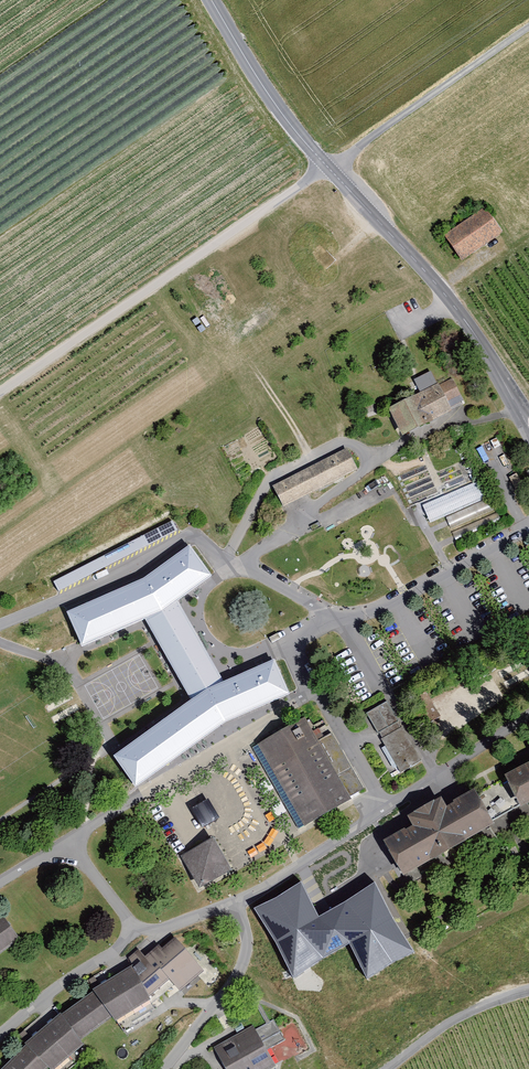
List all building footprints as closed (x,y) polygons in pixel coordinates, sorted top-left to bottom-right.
[(465,262),(505,234),(488,210),(448,238),(465,262)] [(423,396),(393,412),(407,440),(458,413),(453,404),(463,399),(454,381),(440,388),(433,375),(417,384),(423,396)] [(349,452),(275,489),(287,512),(361,475),(349,452)] [(479,482),(423,507),(430,523),(487,499),(479,482)] [(492,498),(446,518),(451,530),(497,510),(492,498)] [(498,512),(452,532),(458,544),(503,524),(498,512)] [(173,523),(53,578),(58,587),(178,533),(173,523)] [(195,706),(116,761),(135,788),(214,731),(216,734),(242,721),(241,718),(291,696),(278,666),(227,688),(226,686),(224,687),(179,606),(181,605),(180,603),(213,579),(193,552),(161,576),(159,574),(134,589),(134,591),(73,617),(86,647),(148,620),(149,624),(151,623),(195,703),(194,704),(195,706)] [(390,703),(368,715),(402,776),(424,764),(390,703)] [(309,719),(253,749),(297,832),(353,802),(351,799),(365,792),(334,735),(321,741),(309,719)] [(506,778),(521,807),(528,803),(528,767),(506,778)] [(412,827),(384,842),(402,875),(492,825),(474,792),(447,808),(442,798),(407,817),(412,827)] [(218,840),(186,859),(205,892),(238,874),(218,840)] [(291,902),(273,913),(291,945),(297,942),(297,943),(292,946),(303,965),(316,957),(328,978),(385,945),(374,925),(385,919),(374,900),(369,903),(368,901),(376,896),(357,863),(339,874),(335,867),(287,894),(291,902)] [(22,940),(2,916),(0,917),(0,959),(22,940)] [(88,1047),(84,1043),(115,1021),(120,1027),(156,1005),(175,988),(183,996),(206,974),(179,942),(166,953),(162,948),(149,959),(142,951),(130,962),(135,969),(95,992),(63,1016),(27,1048),(7,1068),(65,1068),(88,1047)] [(277,1068),(267,1050),(284,1041),(274,1024),(257,1033),(255,1029),(217,1049),(228,1068),(276,1068),(277,1068)]
